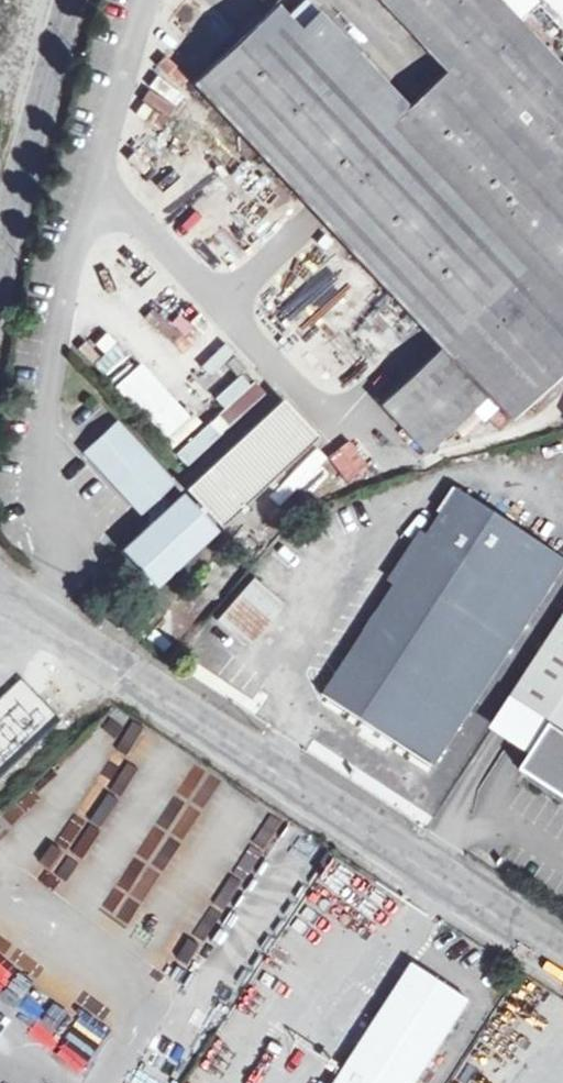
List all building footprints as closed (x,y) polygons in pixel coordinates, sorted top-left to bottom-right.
[(487,395),(509,418),(562,368),(562,67),(500,0),(383,0),(447,69),(409,105),(318,10),(300,27),(278,3),(194,82),(430,334),(441,346),(381,402),(426,451),(487,395)] [(112,393),(176,449),(200,421),(135,366),(112,393)] [(220,412),(173,455),(186,469),(266,396),(243,372),(211,402),(220,412)] [(283,398),(187,488),(221,525),(317,434),(283,398)] [(135,510),(145,501),(156,491),(165,482),(110,423),(80,452),(135,510)] [(366,723),(392,741),(435,768),(562,573),(562,557),(459,489),(435,526),(337,676),(324,696),(366,723)] [(175,503),(156,491),(145,501),(153,523),(175,503)] [(184,494),(175,503),(153,523),(126,548),(158,583),(216,529),(184,494)] [(253,579),(217,620),(248,646),(283,605),(253,579)] [(512,700),(551,725),(531,755),(522,769),(530,775),(562,797),(562,622),(512,700)] [(0,698),(0,778),(59,719),(19,679),(0,698)] [(551,725),(512,700),(492,730),(531,755),(551,725)] [(116,748),(139,766),(158,741),(135,723),(116,748)] [(386,750),(392,741),(366,723),(360,733),(386,750)] [(273,819),(252,847),(253,848),(234,873),(246,882),(286,828),(273,819)] [(52,845),(28,877),(57,899),(81,866),(52,845)] [(216,869),(198,893),(223,912),(241,888),(216,869)] [(338,1082),(417,1082),(469,1002),(414,966),(338,1082)] [(64,1055),(91,1066),(104,1037),(77,1025),(64,1055)]
